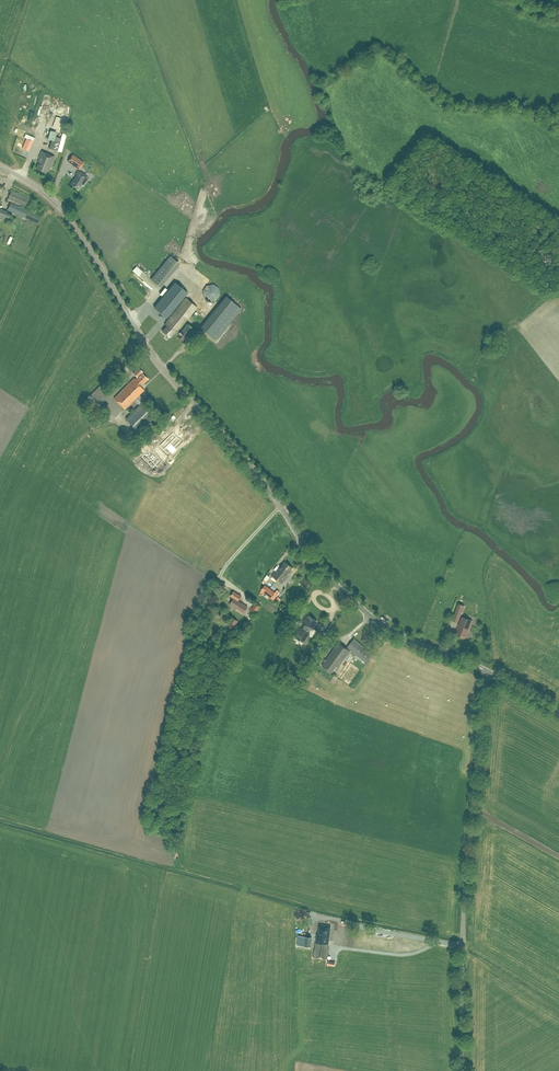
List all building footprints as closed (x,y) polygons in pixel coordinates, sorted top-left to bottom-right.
[(61,132),(62,128),(61,128),(60,131),(57,130),(57,133),(50,131),(48,139),(51,140),(49,148),(57,151),(62,134),(63,134),(63,132),(61,132)] [(62,134),(57,151),(61,152),(66,135),(62,134)] [(30,149),(32,144),(33,143),(26,140),(23,146),(26,147),(30,149)] [(50,168),(55,157),(42,151),(39,157),(41,158),(36,168),(46,173),(48,167),(50,168)] [(73,155),(68,162),(79,169),(84,163),(73,155)] [(82,186),(88,178),(78,170),(75,174),(77,175),(70,184),(78,189),(81,185),(82,186)] [(26,208),(30,199),(11,191),(7,200),(26,208)] [(38,223),(39,219),(41,215),(12,203),(11,202),(10,204),(7,210),(38,223)] [(0,210),(0,219),(6,221),(9,213),(0,210)] [(160,287),(179,264),(170,256),(151,279),(160,287)] [(136,269),(133,274),(143,279),(145,274),(136,269)] [(127,284),(140,293),(140,292),(138,290),(141,286),(137,283),(137,282),(132,278),(127,284)] [(143,282),(141,285),(150,291),(152,288),(143,282)] [(167,318),(187,293),(175,283),(154,308),(167,318)] [(209,301),(216,300),(220,294),(219,288),(212,284),(206,285),(202,291),(204,297),(209,301)] [(200,328),(216,340),(241,309),(226,297),(200,328)] [(180,331),(178,329),(197,307),(186,298),(164,324),(167,326),(162,331),(170,337),(171,335),(172,336),(175,333),(183,340),(193,328),(187,323),(180,331)] [(189,323),(195,328),(197,325),(191,321),(194,318),(191,316),(187,321),(189,323)] [(113,398),(124,409),(144,390),(140,386),(147,379),(141,373),(142,372),(138,368),(133,373),(136,376),(113,398)] [(109,411),(100,404),(111,393),(101,384),(84,401),(91,408),(92,408),(104,417),(109,411)] [(181,440),(173,433),(160,445),(167,453),(170,451),(172,454),(177,450),(174,447),(181,440)] [(158,461),(147,451),(142,457),(152,467),(158,461)] [(287,575),(293,568),(285,562),(279,569),(278,568),(272,576),(282,583),(288,575),(287,575)] [(263,594),(264,593),(267,595),(266,597),(269,600),(270,598),(271,597),(274,599),(279,592),(277,590),(275,592),(265,585),(261,590),(261,591),(260,592),(263,594)] [(243,613),(247,606),(238,601),(241,596),(233,591),(230,596),(234,598),(230,604),(243,613)] [(255,614),(260,606),(255,602),(250,610),(255,614)] [(457,622),(459,617),(463,606),(458,604),(452,620),(457,622)] [(309,634),(306,632),(307,630),(307,631),(308,631),(309,631),(309,630),(310,630),(310,629),(310,628),(309,627),(310,626),(313,628),(317,621),(308,616),(305,622),(308,624),(307,625),(305,624),(303,628),(305,629),(304,630),(301,629),(296,636),(304,641),(309,634)] [(238,621),(232,617),(228,624),(234,628),(238,621)] [(468,631),(472,621),(461,617),(458,627),(459,627),(456,635),(464,638),(467,630),(468,631)] [(366,663),(373,654),(354,639),(347,647),(366,663)] [(350,651),(338,643),(326,659),(325,659),(323,661),(324,662),(322,665),(331,672),(336,666),(338,667),(350,651)] [(300,672),(296,669),(291,676),(296,679),(300,672)] [(317,934),(316,943),(328,944),(330,929),(330,925),(319,924),(318,933),(317,934)] [(310,947),(311,937),(298,936),(297,945),(310,947)] [(314,950),(313,957),(327,959),(328,948),(327,947),(328,944),(316,943),(315,950),(314,950)]
